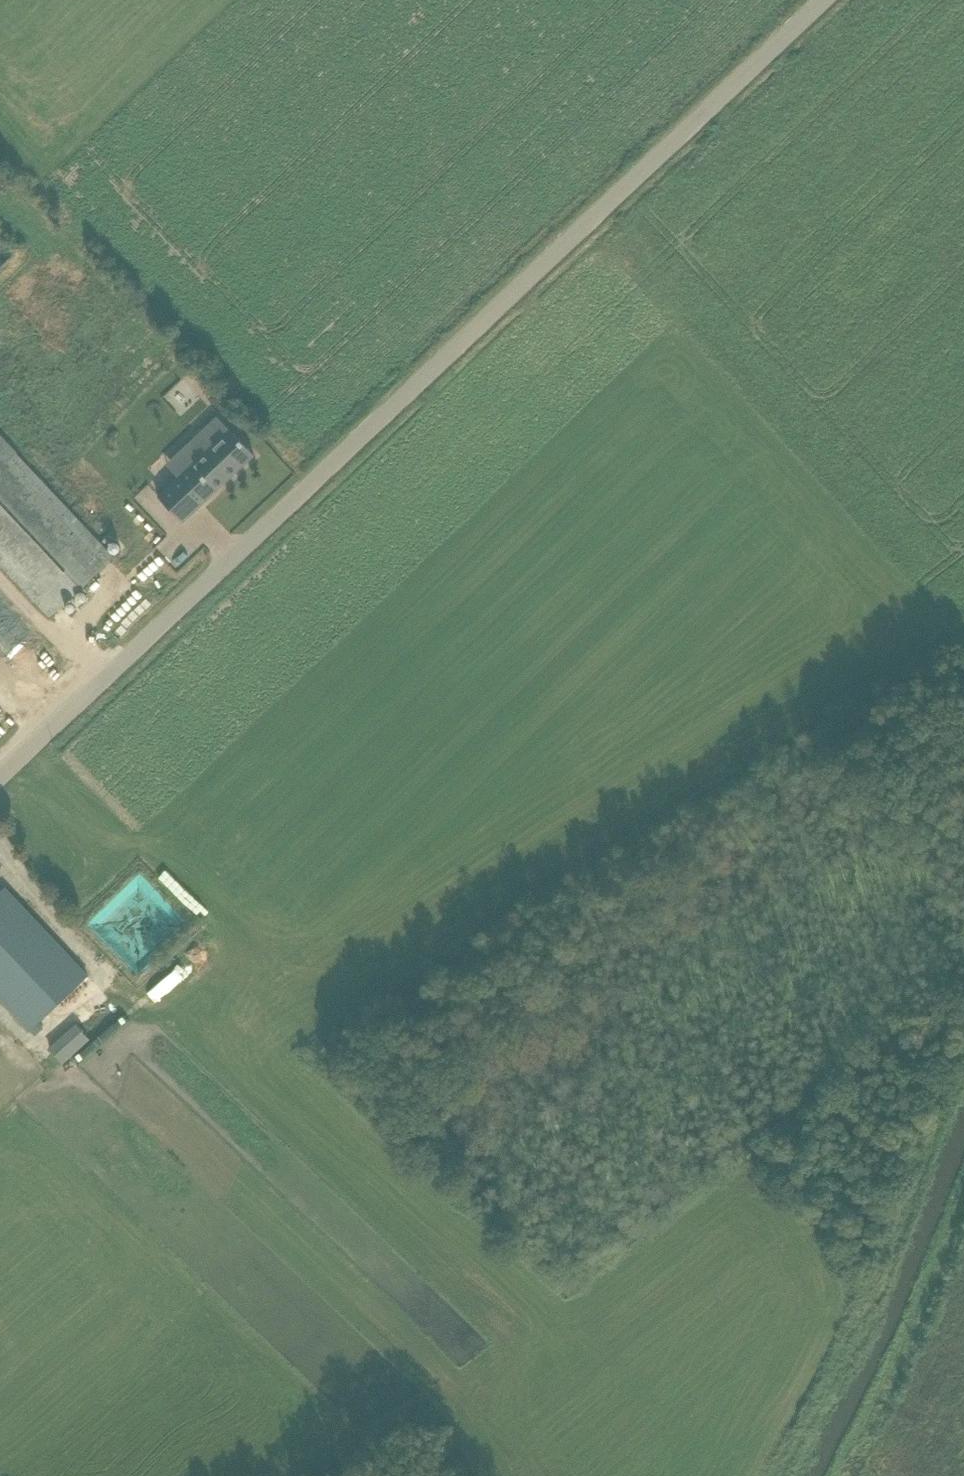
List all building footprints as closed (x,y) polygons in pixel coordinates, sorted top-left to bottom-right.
[(227,386),(218,394),(223,400),(232,392),(227,386)] [(179,476),(159,496),(183,522),(254,455),(229,429),(213,444),(202,432),(184,449),(195,461),(179,476)] [(49,616),(113,556),(0,436),(0,564),(49,616)] [(4,887),(0,891),(0,998),(30,1030),(39,1022),(88,976),(4,887)] [(63,1061),(93,1039),(80,1021),(50,1043),(63,1061)] [(39,1022),(30,1030),(35,1035),(43,1027),(39,1022)]
